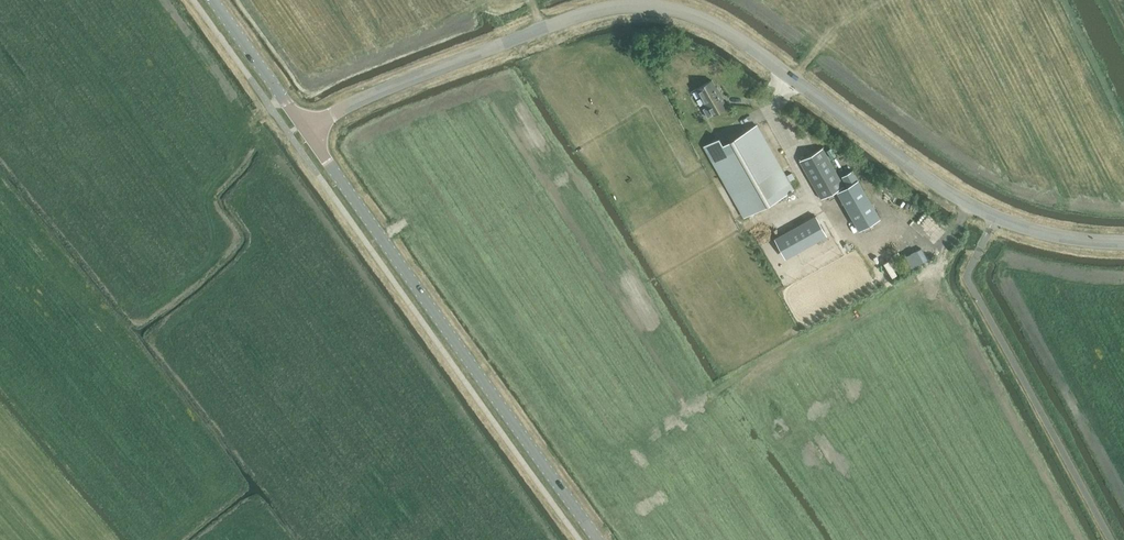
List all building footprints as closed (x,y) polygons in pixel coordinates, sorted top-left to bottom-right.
[(696,89),(707,106),(703,109),(707,115),(721,107),(717,101),(723,98),(717,87),(716,87),(712,80),(696,89)] [(704,146),(744,217),(793,189),(757,125),(723,144),(719,138),(704,146)] [(799,160),(821,199),(844,186),(822,147),(799,160)] [(836,192),(859,231),(881,218),(853,169),(841,176),(847,186),(836,192)] [(818,213),(827,234),(832,232),(823,211),(818,213)] [(774,238),(785,259),(827,235),(816,215),(774,238)] [(925,231),(924,237),(939,240),(940,234),(925,231)]
